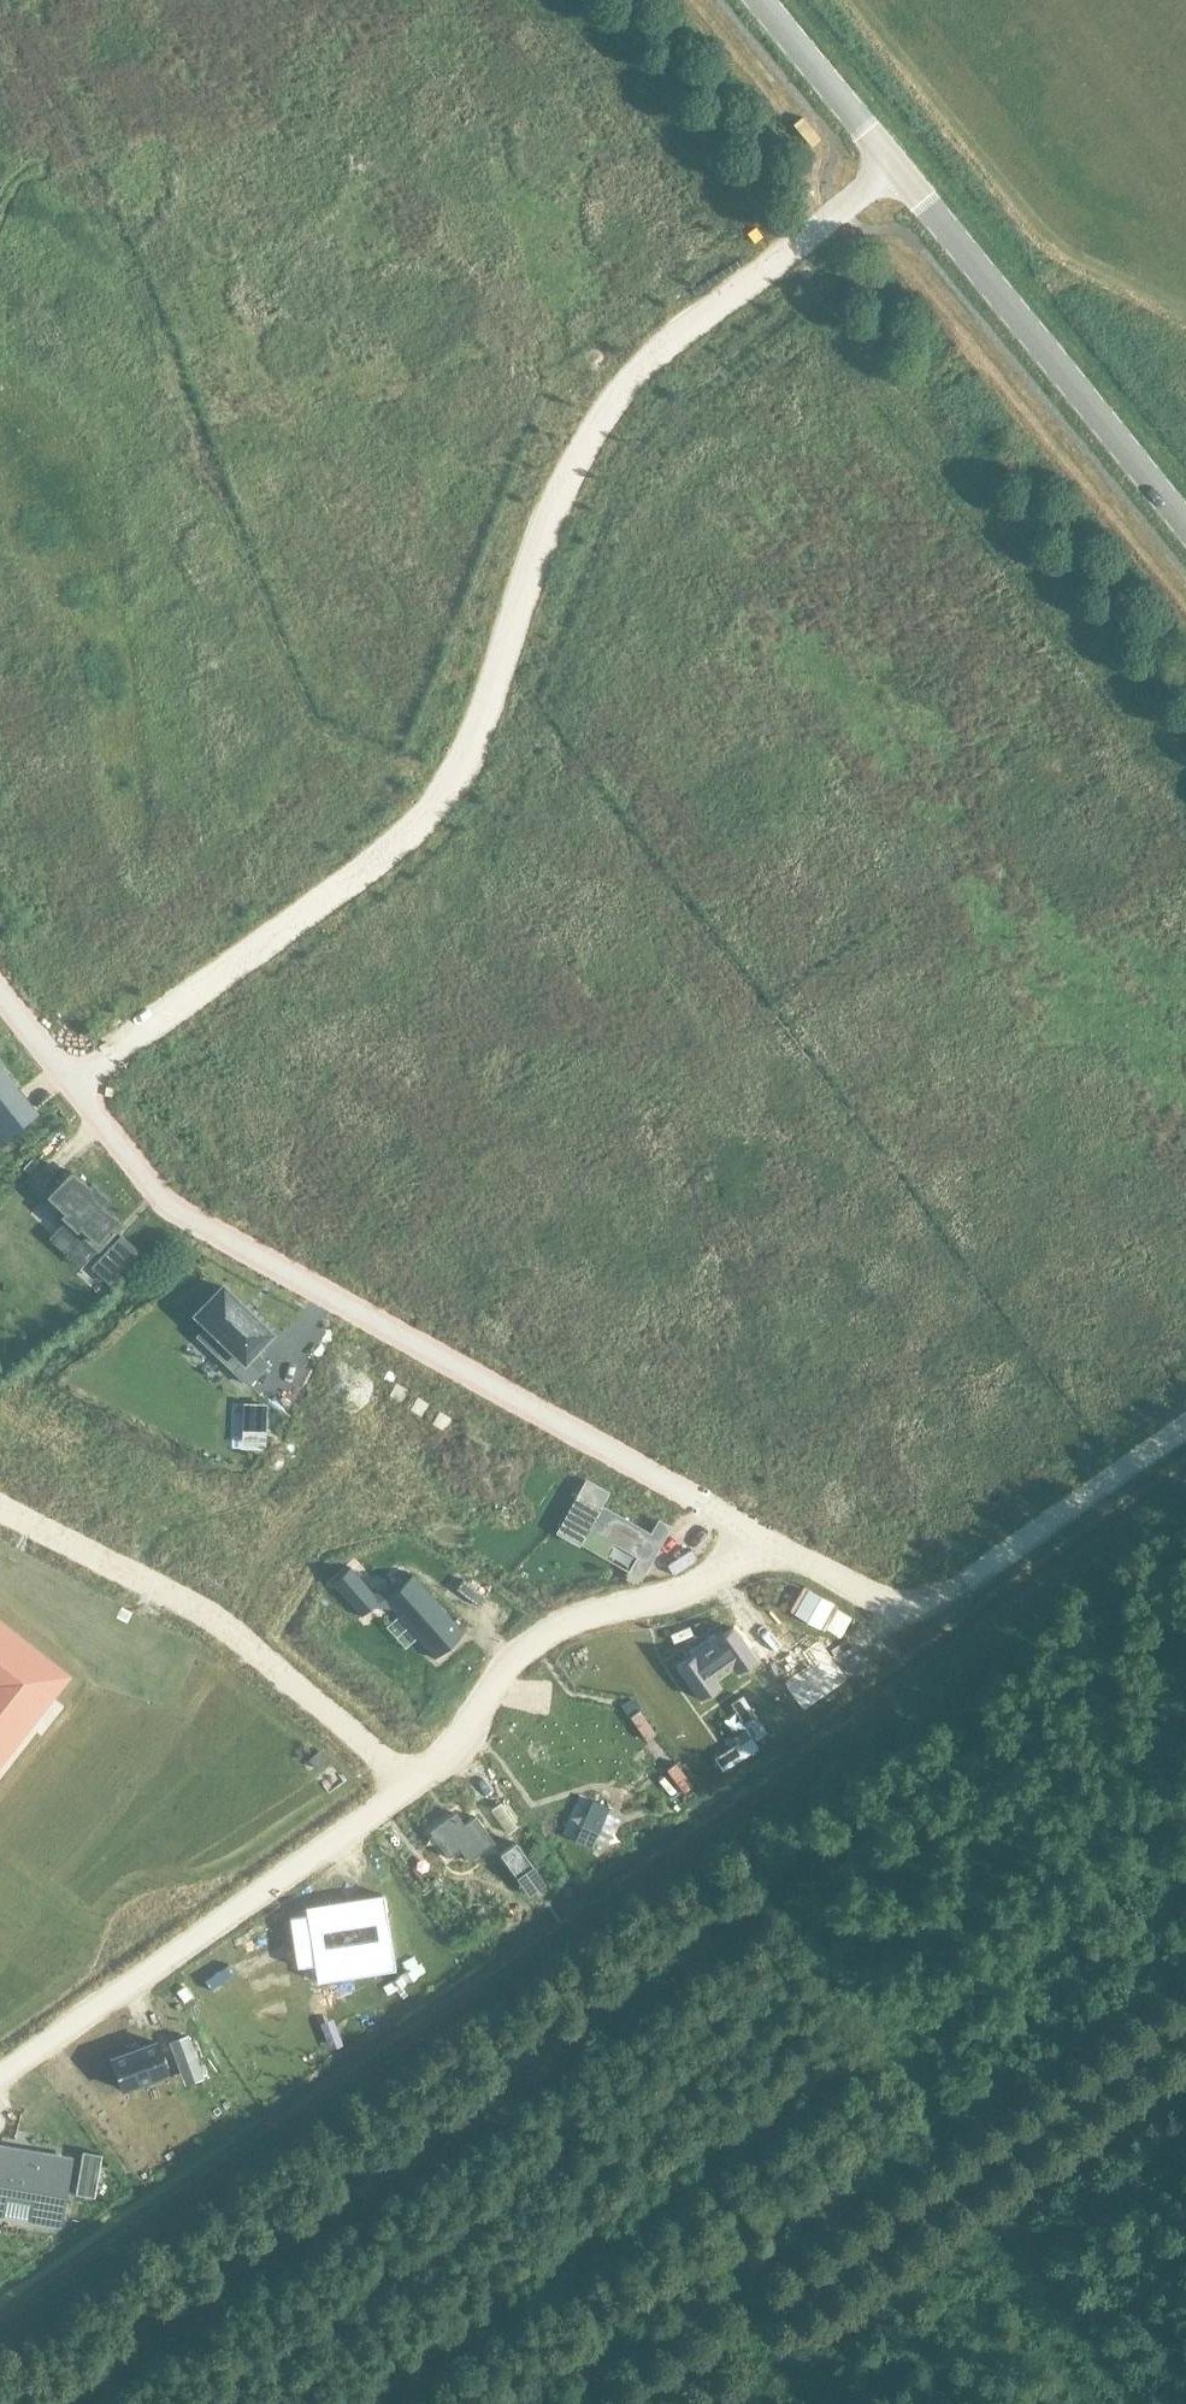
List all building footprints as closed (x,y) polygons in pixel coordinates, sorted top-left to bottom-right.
[(25,1101),(0,1070),(0,1121),(25,1101)] [(73,1171),(46,1199),(98,1249),(122,1225),(101,1205),(108,1198),(93,1184),(90,1187),(73,1171)] [(92,1268),(110,1285),(139,1253),(121,1236),(92,1268)] [(222,1286),(196,1314),(207,1325),(197,1335),(218,1356),(228,1345),(243,1359),(233,1370),(248,1384),(268,1364),(254,1350),(271,1333),(252,1315),(252,1314),(250,1312),(250,1313),(243,1306),(244,1306),(242,1304),(222,1286)] [(265,1405),(246,1405),(246,1420),(265,1420),(265,1405)] [(587,1480),(558,1532),(579,1543),(588,1526),(640,1555),(630,1572),(640,1577),(669,1526),(659,1520),(651,1534),(600,1506),(607,1492),(587,1480)] [(350,1566),(332,1583),(361,1616),(371,1607),(390,1608),(398,1617),(405,1611),(423,1631),(416,1637),(435,1658),(464,1632),(413,1574),(391,1593),(372,1591),(350,1566)] [(463,1580),(456,1589),(480,1607),(487,1598),(463,1580)] [(706,1633),(688,1645),(711,1677),(728,1664),(723,1657),(743,1643),(748,1650),(766,1638),(743,1606),(726,1619),(727,1621),(708,1635),(706,1633)] [(71,1675),(0,1620),(0,1766),(71,1675)] [(593,1799),(577,1839),(593,1846),(610,1806),(593,1799)] [(468,1815),(442,1833),(460,1858),(472,1850),(480,1862),(506,1844),(488,1818),(476,1826),(468,1815)] [(528,1846),(514,1856),(529,1878),(543,1868),(528,1846)] [(307,1915),(290,1918),(298,1967),(315,1964),(317,1981),(320,1981),(319,1975),(392,1964),(393,1970),(395,1969),(384,1894),(381,1894),(382,1897),(331,1905),(331,1902),(329,1903),(330,1911),(309,1915),(308,1909),(306,1909),(307,1915)] [(157,2042),(111,2059),(122,2089),(168,2072),(157,2042)] [(4,2214),(7,2195),(32,2200),(29,2218),(58,2223),(69,2159),(0,2147),(0,2213),(4,2214)] [(101,2155),(83,2152),(75,2195),(94,2198),(101,2155)]
